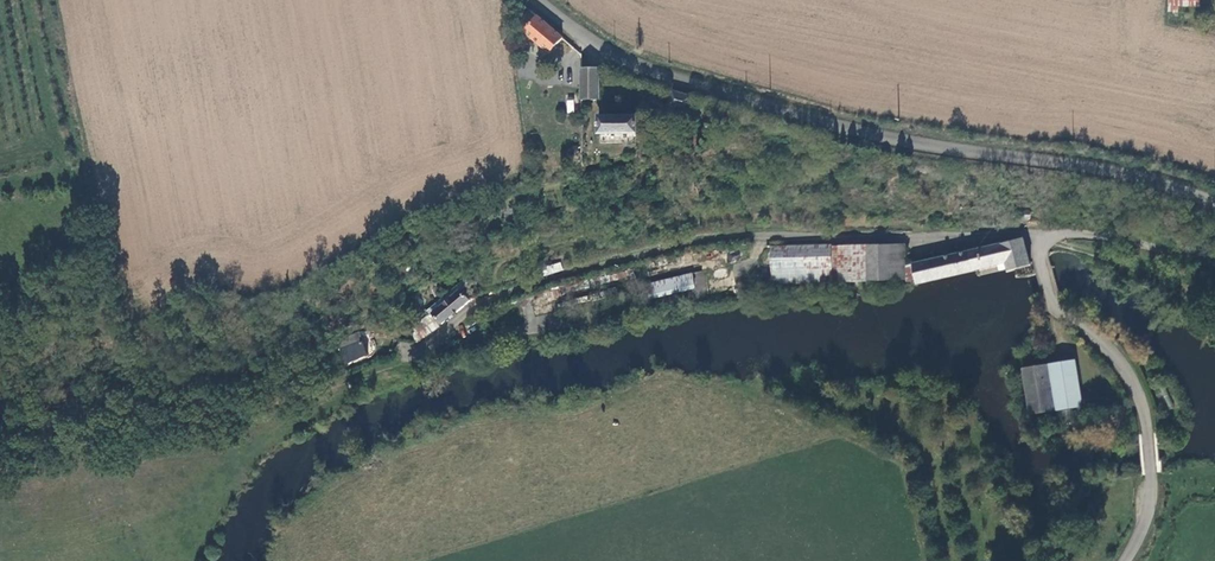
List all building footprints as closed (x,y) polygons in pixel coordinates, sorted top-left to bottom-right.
[(1214,8),(1214,0),(1185,0),(1214,8)] [(552,56),(565,42),(541,21),(533,15),(522,29),(529,35),(528,35),(534,41),(552,56)] [(602,73),(587,74),(588,109),(596,109),(596,103),(602,103),(602,73)] [(568,112),(575,111),(572,97),(565,98),(568,112)] [(640,117),(603,119),(604,139),(641,137),(640,117)] [(706,136),(703,135),(702,136),(701,139),(701,142),(704,144),(708,144),(709,140),(709,137),(706,136)] [(1022,276),(1036,272),(1027,244),(921,269),(927,291),(956,283),(1010,271),(1013,278),(1022,276)] [(838,289),(873,288),(872,250),(838,251),(837,257),(838,289)] [(873,288),(879,289),(880,287),(894,287),(894,250),(872,250),(873,288)] [(910,273),(910,250),(894,250),(894,287),(909,287),(910,273)] [(778,251),(778,292),(793,289),(821,284),(834,282),(823,257),(820,251),(778,251)] [(838,289),(837,257),(823,257),(834,282),(821,284),(826,289),(838,289)] [(1025,287),(1040,284),(1036,272),(1022,276),(1025,287)] [(697,274),(652,285),(655,298),(700,287),(697,274)] [(438,312),(447,326),(461,316),(475,304),(464,292),(438,312)] [(435,314),(412,328),(419,343),(432,336),(443,328),(435,314)] [(359,335),(340,345),(351,367),(370,357),(359,335)] [(1043,361),(1046,390),(1047,404),(1073,402),(1069,358),(1043,361)] [(1043,361),(1033,361),(1012,363),(1015,393),(1046,390),(1043,361)] [(1046,390),(1015,393),(1016,407),(1027,406),(1047,404),(1046,390)] [(1063,417),(1062,405),(1033,407),(1035,419),(1063,417)]
